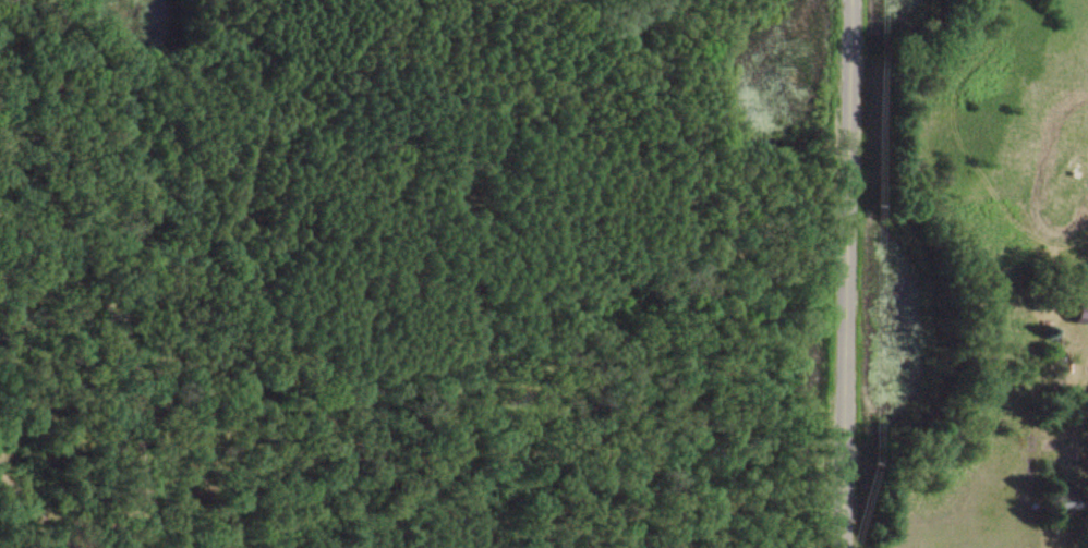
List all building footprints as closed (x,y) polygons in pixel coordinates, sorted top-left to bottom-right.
[(1071,299),(1071,322),(1087,322),(1087,299),(1071,299)]
